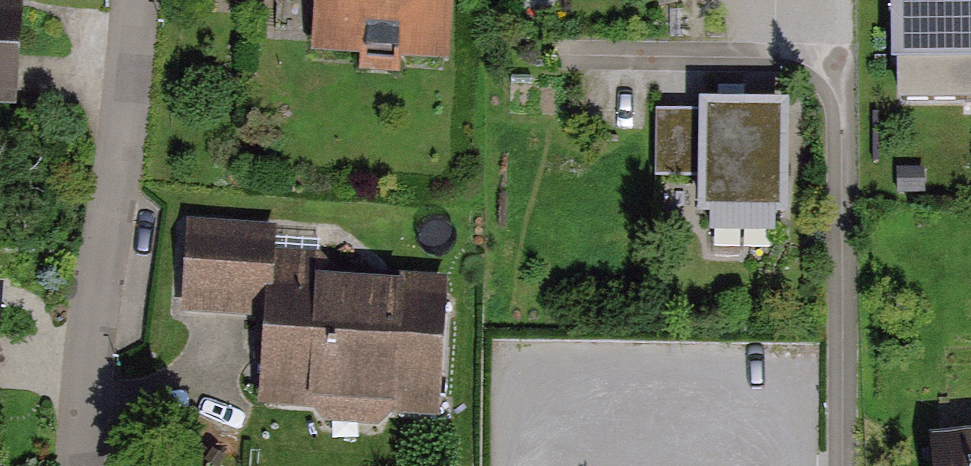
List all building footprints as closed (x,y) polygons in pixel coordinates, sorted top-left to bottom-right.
[(311,44),(450,48),(452,0),(312,0),(311,44)] [(895,78),(970,75),(970,0),(893,0),(895,78)] [(0,15),(0,114),(14,115),(17,16),(0,15)] [(768,111),(639,110),(639,173),(683,173),(683,227),(767,228),(768,111)] [(273,237),(198,235),(196,311),(269,313),(267,395),(418,399),(421,278),(272,274),(273,237)] [(940,445),(941,465),(970,465),(970,444),(940,445)]
